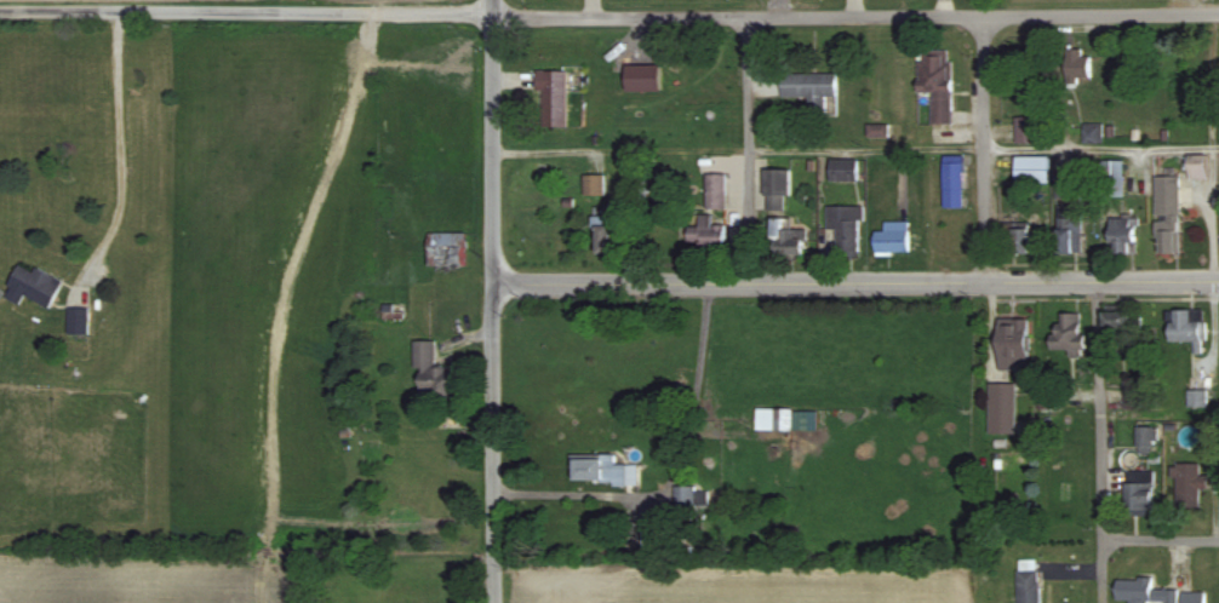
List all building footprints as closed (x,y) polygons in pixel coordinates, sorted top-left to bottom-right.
[(918,94),(931,94),(930,125),(951,125),(952,50),(918,50),(918,94)] [(1089,52),(1066,52),(1066,84),(1078,84),(1078,79),(1089,79),(1089,52)] [(567,127),(567,71),(540,71),(540,127),(567,127)] [(780,96),(807,97),(807,113),(824,113),(824,98),(836,98),(836,74),(780,73),(780,96)] [(1036,118),(1016,118),(1016,144),(1036,144),(1036,118)] [(1085,143),(1101,142),(1101,125),(1084,126),(1085,143)] [(1049,157),(1016,157),(1016,183),(1049,183),(1049,157)] [(1206,178),(1206,157),(1187,157),(1187,178),(1206,178)] [(857,181),(857,159),(830,159),(830,181),(857,181)] [(943,208),(962,208),(962,160),(943,160),(943,208)] [(1101,197),(1124,197),(1124,162),(1101,162),(1101,197)] [(764,210),(790,210),(790,170),(764,170),(764,210)] [(706,209),(727,209),(727,174),(706,174),(706,209)] [(604,194),(604,175),(584,175),(584,194),(604,194)] [(1155,177),(1156,255),(1179,255),(1179,177),(1155,177)] [(605,216),(596,216),(596,253),(618,253),(618,216),(631,216),(631,206),(605,206),(605,216)] [(826,230),(838,230),(837,253),(860,254),(861,207),(827,206),(826,230)] [(1082,253),(1081,207),(1058,207),(1058,254),(1082,253)] [(725,252),(726,225),(712,225),(712,215),(699,215),(699,227),(688,227),(688,241),(702,241),(702,251),(725,252)] [(1137,254),(1137,217),(1110,217),(1110,255),(1137,254)] [(793,219),(773,219),(773,255),(806,255),(806,229),(793,229),(793,219)] [(884,231),(874,231),(874,254),(908,254),(908,221),(884,221),(884,231)] [(1003,230),(1003,255),(1029,255),(1029,230),(1003,230)] [(429,233),(429,267),(465,267),(465,233),(429,233)] [(62,282),(20,262),(3,296),(21,305),(26,296),(49,307),(62,282)] [(68,336),(89,336),(89,308),(68,308),(68,336)] [(1205,310),(1171,310),(1171,342),(1205,342),(1205,310)] [(1131,346),(1131,313),(1103,313),(1103,331),(1115,331),(1115,346),(1131,346)] [(1083,314),(1055,314),(1055,353),(1083,353),(1083,314)] [(998,370),(1029,370),(1029,319),(998,319),(998,370)] [(418,341),(418,400),(458,400),(458,367),(436,367),(436,341),(418,341)] [(1187,407),(1206,407),(1206,391),(1187,391),(1187,407)] [(763,432),(817,432),(817,411),(763,411),(763,432)] [(1155,455),(1155,428),(1136,428),(1136,455),(1155,455)] [(572,456),(573,484),(641,483),(641,465),(617,465),(617,455),(572,456)] [(1199,465),(1175,465),(1175,508),(1199,508),(1199,465)] [(1152,472),(1124,472),(1124,516),(1152,516),(1152,472)] [(679,508),(706,508),(706,490),(679,490),(679,508)] [(1018,560),(1018,602),(1038,602),(1038,560),(1018,560)] [(1151,590),(1152,580),(1117,579),(1116,600),(1130,601),(1130,602),(1176,602),(1177,591),(1151,590)]
